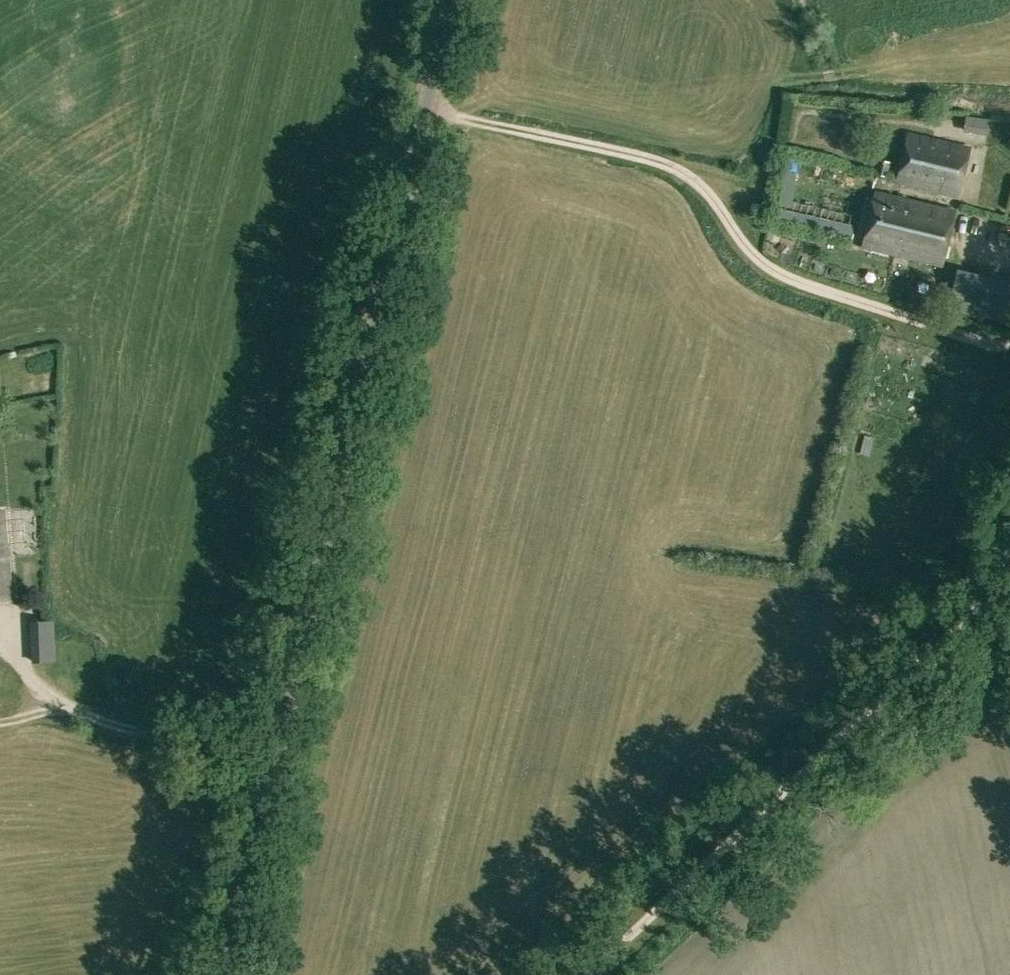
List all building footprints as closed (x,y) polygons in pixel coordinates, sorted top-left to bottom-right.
[(968,114),(965,130),(977,131),(978,124),(979,116),(968,114)] [(1000,145),(1001,134),(978,131),(977,143),(1000,145)] [(896,181),(957,195),(968,148),(907,134),(896,181)] [(874,175),(886,177),(889,162),(876,160),(875,163),(874,172),(874,175)] [(861,247),(941,266),(954,211),(874,192),(861,247)] [(10,598),(5,510),(0,510),(0,598),(10,598)] [(54,634),(34,635),(35,662),(55,661),(54,634)]
